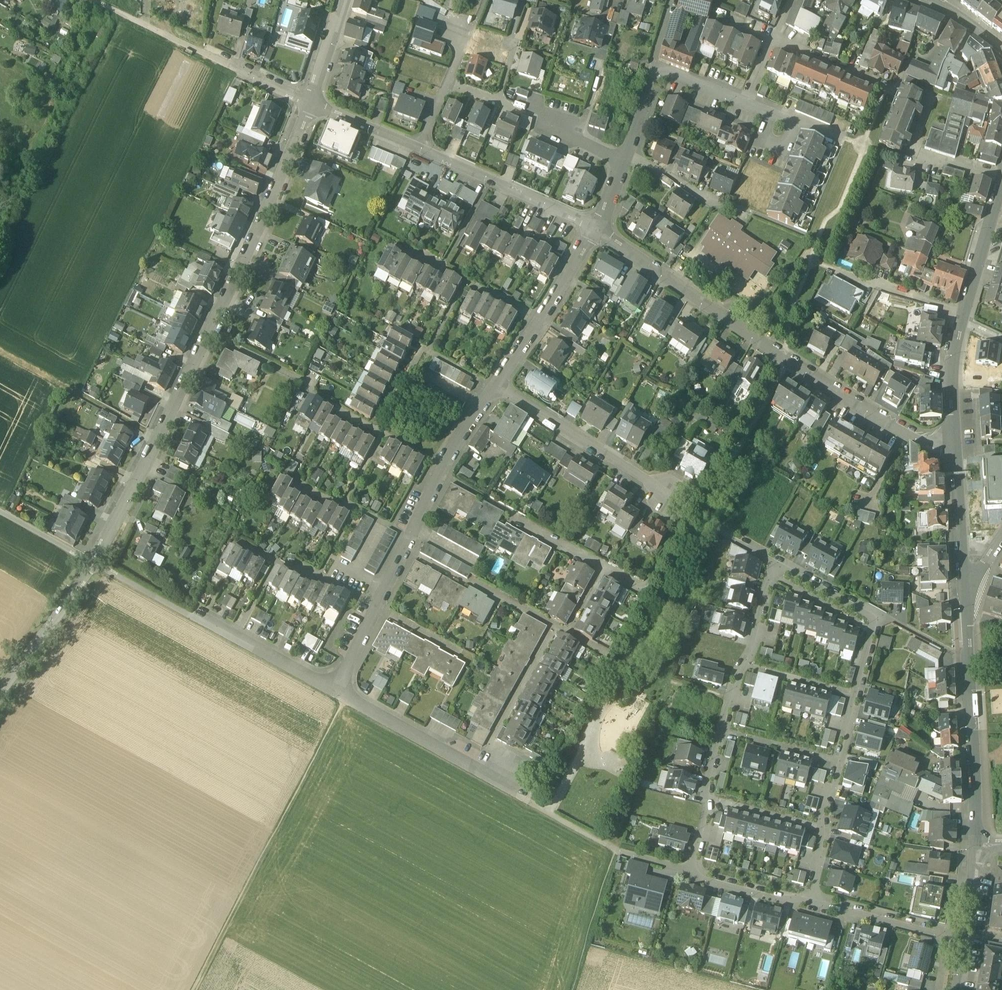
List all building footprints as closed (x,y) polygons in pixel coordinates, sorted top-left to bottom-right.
[(45,5),(61,13),(67,0),(47,0),(45,5)] [(367,0),(356,0),(353,11),(367,16),(368,16),(369,12),(372,1),(367,0)] [(519,1),(515,0),(496,0),(494,6),(495,6),(493,15),(513,20),(519,1)] [(590,11),(601,14),(604,0),(593,0),(590,11)] [(614,10),(618,11),(622,2),(618,0),(614,10)] [(627,13),(627,14),(630,15),(642,18),(647,2),(648,0),(631,0),(627,13)] [(677,12),(688,16),(700,19),(708,21),(713,0),(712,0),(681,0),(677,12)] [(755,14),(770,20),(771,17),(776,19),(783,0),(762,0),(755,14)] [(788,19),(797,23),(801,12),(806,0),(805,0),(796,0),(788,19)] [(813,0),(806,0),(801,12),(808,15),(813,1),(813,0)] [(825,9),(832,13),(835,15),(840,5),(843,0),(829,0),(825,9)] [(840,5),(845,7),(851,10),(856,0),(843,0),(840,5)] [(863,2),(864,2),(882,12),(887,0),(864,0),(863,2)] [(972,0),(963,0),(961,4),(982,21),(993,6),(986,0),(982,5),(972,0)] [(308,6),(297,2),(295,8),(306,12),(308,6)] [(882,12),(864,2),(862,7),(871,12),(878,16),(879,16),(880,15),(881,15),(882,12)] [(745,5),(739,3),(735,14),(740,16),(745,5)] [(908,7),(897,3),(894,12),(893,12),(888,28),(901,31),(908,7)] [(750,8),(745,5),(740,16),(746,19),(750,8)] [(840,5),(835,15),(830,29),(838,34),(851,10),(845,7),(840,5)] [(416,18),(432,23),(436,12),(420,6),(416,18)] [(998,11),(993,6),(982,21),(991,28),(1001,13),(998,11)] [(871,12),(862,7),(859,13),(869,18),(871,12)] [(921,11),(908,7),(901,31),(909,33),(914,34),(915,29),(921,11)] [(253,12),(247,10),(245,19),(243,26),(249,27),(253,12)] [(385,14),(377,11),(376,14),(369,12),(368,16),(379,20),(383,21),(385,14)] [(944,21),(921,11),(915,29),(936,38),(944,21)] [(77,15),(72,12),(67,22),(72,24),(77,15)] [(245,19),(224,12),(218,31),(239,38),(243,26),(245,19)] [(627,13),(621,12),(620,15),(617,26),(626,28),(630,15),(627,14),(627,13)] [(664,44),(679,49),(688,16),(677,12),(672,19),(664,44)] [(808,15),(801,12),(797,23),(794,29),(811,38),(820,21),(808,16),(808,15)] [(832,13),(829,20),(827,19),(823,27),(830,29),(835,15),(832,13)] [(1001,13),(991,28),(1001,36),(1001,13)] [(321,20),(302,14),(294,39),(313,45),(321,20)] [(543,15),(543,14),(542,14),(541,14),(540,14),(539,14),(539,15),(538,15),(534,14),(529,30),(536,32),(535,33),(536,35),(541,36),(543,35),(543,34),(544,35),(546,30),(551,31),(555,20),(544,17),(544,15),(543,15)] [(615,14),(611,24),(617,26),(620,15),(615,14)] [(368,16),(367,16),(366,21),(378,25),(379,20),(368,16)] [(700,19),(687,52),(696,56),(700,45),(707,24),(708,21),(700,19)] [(378,25),(366,21),(364,26),(367,27),(366,29),(377,32),(379,25),(378,25)] [(364,26),(349,22),(345,37),(357,41),(362,43),(363,38),(366,29),(367,27),(364,26)] [(422,43),(430,45),(432,40),(436,27),(420,22),(414,40),(422,43)] [(606,29),(585,22),(576,27),(579,33),(577,41),(601,48),(605,35),(607,29),(606,29)] [(611,24),(608,23),(606,29),(607,29),(605,35),(613,37),(617,26),(611,24)] [(966,34),(950,23),(938,45),(942,48),(950,53),(954,56),(966,34)] [(724,31),(707,24),(700,45),(715,51),(724,31)] [(385,27),(379,25),(377,32),(383,34),(385,27)] [(273,30),(267,28),(265,35),(263,43),(264,43),(264,44),(269,45),(273,30)] [(254,31),(248,30),(244,43),(250,44),(254,31)] [(265,35),(254,31),(250,44),(247,55),(258,58),(260,50),(262,51),(264,44),(264,43),(263,43),(265,35)] [(761,46),(724,31),(715,51),(715,52),(719,54),(718,55),(732,61),(732,62),(743,67),(744,65),(751,69),(761,46)] [(868,45),(859,66),(868,69),(876,48),(882,35),(875,32),(869,45),(868,45)] [(909,33),(903,43),(910,47),(914,34),(909,33)] [(835,40),(829,38),(824,53),(837,57),(841,45),(835,43),(835,40)] [(825,41),(819,39),(816,49),(822,51),(825,41)] [(991,52),(973,39),(967,48),(963,56),(963,57),(964,58),(968,63),(971,60),(991,52)] [(420,50),(441,57),(445,45),(432,40),(430,45),(422,43),(420,50)] [(362,43),(357,41),(355,47),(365,51),(367,45),(362,43)] [(903,43),(900,42),(897,48),(899,49),(907,53),(910,47),(903,43)] [(679,49),(664,44),(660,60),(689,72),(696,56),(687,52),(679,49)] [(35,55),(35,47),(25,46),(24,53),(35,55)] [(365,51),(355,47),(353,54),(367,59),(367,60),(372,61),(374,55),(365,51)] [(884,51),(876,48),(868,69),(881,75),(884,69),(898,75),(904,60),(896,57),(884,51)] [(942,48),(936,60),(937,60),(935,65),(932,71),(932,73),(940,75),(942,71),(943,68),(948,56),(950,53),(942,48)] [(907,53),(899,49),(896,57),(904,60),(907,53)] [(270,51),(265,60),(270,63),(275,54),(270,51)] [(353,54),(346,52),(342,65),(346,66),(363,72),(367,60),(367,59),(353,54)] [(991,52),(971,60),(975,73),(979,71),(995,65),(991,52)] [(542,61),(524,55),(518,74),(537,80),(542,61)] [(780,57),(774,55),(767,72),(779,77),(786,60),(787,58),(783,56),(780,57)] [(952,58),(948,56),(943,68),(942,71),(948,73),(950,74),(955,63),(953,61),(954,59),(952,58)] [(487,62),(472,58),(466,77),(481,81),(487,62)] [(792,62),(786,60),(779,77),(791,82),(799,63),(795,62),(792,62)] [(827,71),(800,60),(799,63),(791,82),(810,90),(811,88),(835,98),(844,78),(845,76),(828,69),(827,71)] [(638,65),(631,63),(629,70),(636,72),(638,65)] [(930,70),(912,63),(907,75),(927,83),(930,70)] [(955,63),(950,74),(953,76),(953,77),(956,79),(957,78),(963,67),(955,63)] [(709,67),(703,64),(699,75),(704,78),(709,67)] [(979,71),(980,74),(986,88),(987,88),(1001,87),(1001,82),(995,65),(979,71)] [(363,72),(346,66),(342,79),(364,86),(368,73),(363,72)] [(963,67),(957,78),(958,82),(969,76),(963,67)] [(940,75),(932,73),(932,71),(930,70),(927,83),(936,87),(940,75)] [(940,75),(936,87),(942,89),(948,73),(942,71),(940,75)] [(969,76),(958,82),(956,91),(964,93),(966,87),(978,80),(976,75),(975,73),(969,76)] [(918,82),(907,77),(902,89),(913,93),(918,82)] [(844,78),(835,98),(835,100),(864,112),(873,90),(844,78)] [(364,86),(342,79),(338,92),(359,99),(364,86)] [(392,93),(401,96),(405,85),(395,82),(392,93)] [(767,87),(762,84),(757,96),(762,98),(767,87)] [(987,88),(992,102),(993,102),(1001,103),(1001,87),(987,88)] [(237,92),(230,89),(223,103),(232,106),(237,92)] [(529,93),(518,89),(516,95),(527,99),(529,93)] [(902,89),(879,145),(900,153),(903,144),(908,146),(909,145),(911,142),(910,141),(905,139),(914,117),(919,118),(921,118),(922,114),(922,112),(917,110),(922,97),(913,93),(902,89)] [(964,93),(956,91),(949,114),(965,118),(969,119),(975,96),(964,93)] [(989,101),(975,96),(969,119),(983,124),(985,115),(986,115),(988,105),(989,101)] [(424,106),(402,98),(395,116),(418,124),(424,106)] [(687,107),(669,99),(661,117),(680,125),(680,123),(687,107)] [(382,102),(377,100),(374,111),(379,112),(382,102)] [(814,107),(799,101),(795,111),(825,124),(829,113),(814,107)] [(388,103),(382,102),(379,112),(385,114),(388,103)] [(463,110),(450,104),(442,122),(455,128),(463,110)] [(281,111),(264,105),(260,113),(257,122),(274,129),(281,111)] [(993,106),(992,116),(990,125),(993,125),(1001,127),(1001,107),(993,106)] [(694,110),(687,107),(680,123),(688,126),(689,123),(694,111),(694,110)] [(491,116),(477,110),(468,128),(483,134),(491,116)] [(703,114),(694,110),(694,111),(689,123),(698,126),(703,114)] [(260,113),(255,111),(251,119),(257,122),(260,113)] [(721,117),(705,111),(703,114),(698,126),(698,127),(709,132),(712,127),(721,130),(722,128),(724,122),(720,120),(721,117)] [(834,116),(829,113),(825,124),(830,126),(834,116)] [(598,116),(592,114),(588,126),(594,128),(598,116)] [(943,134),(938,153),(943,155),(955,158),(965,118),(949,114),(945,127),(943,134)] [(986,115),(985,115),(983,124),(990,125),(992,116),(986,115)] [(533,120),(522,116),(520,123),(531,126),(533,120)] [(603,118),(598,116),(594,128),(600,130),(603,118)] [(519,124),(504,117),(494,138),(511,145),(518,128),(520,124),(519,124)] [(609,119),(603,118),(600,130),(605,131),(609,119)] [(257,122),(251,119),(247,130),(252,132),(257,122)] [(274,129),(257,122),(252,132),(252,133),(267,139),(269,140),(274,129)] [(363,136),(329,122),(318,150),(351,163),(363,136)] [(945,127),(933,122),(931,130),(943,134),(945,127)] [(531,126),(520,123),(519,124),(520,124),(518,128),(530,132),(531,126)] [(993,125),(992,131),(989,130),(986,144),(1001,148),(1001,145),(1001,127),(993,125)] [(460,131),(455,128),(450,139),(456,141),(460,131)] [(733,132),(722,128),(721,130),(717,139),(728,144),(733,132)] [(252,133),(252,132),(247,130),(245,129),(242,135),(264,144),(267,139),(252,133)] [(750,135),(734,129),(733,132),(728,144),(733,146),(734,150),(743,153),(747,144),(749,143),(750,141),(749,139),(750,135)] [(943,134),(931,130),(925,149),(938,153),(943,134)] [(460,131),(456,141),(461,144),(466,133),(460,131)] [(801,134),(768,216),(794,227),(796,221),(800,223),(804,221),(806,217),(799,214),(800,212),(807,215),(808,210),(807,207),(803,205),(808,194),(812,196),(815,194),(817,190),(811,187),(812,185),(818,187),(820,183),(818,180),(814,178),(819,167),(823,168),(826,167),(828,163),(822,160),(823,158),(829,160),(831,156),(830,152),(826,151),(828,145),(801,134)] [(264,144),(242,135),(238,143),(241,145),(241,144),(256,150),(261,152),(264,144)] [(527,156),(531,143),(526,141),(521,154),(527,156)] [(675,146),(661,141),(653,160),(667,166),(671,155),(675,146)] [(536,168),(545,148),(532,142),(531,143),(527,156),(525,162),(536,168)] [(675,146),(671,155),(677,158),(680,149),(682,146),(676,143),(675,146)] [(256,150),(241,144),(241,145),(236,156),(249,161),(250,159),(252,160),(256,150)] [(1001,148),(986,144),(983,155),(998,160),(1001,148)] [(378,150),(373,148),(368,159),(374,161),(378,150)] [(557,153),(545,148),(536,168),(548,173),(551,165),(556,154),(557,153)] [(677,158),(675,161),(681,163),(685,153),(686,153),(687,152),(680,149),(677,158)] [(261,152),(256,150),(252,160),(250,164),(267,171),(273,157),(261,152)] [(384,152),(378,150),(374,161),(379,163),(384,152)] [(389,155),(384,152),(379,163),(384,165),(389,155)] [(686,153),(685,153),(681,163),(678,171),(691,176),(689,181),(698,185),(705,167),(707,162),(686,153)] [(551,165),(557,168),(562,157),(556,154),(551,165)] [(394,157),(389,155),(384,165),(390,168),(394,157)] [(520,158),(509,155),(505,166),(516,170),(520,158)] [(983,155),(982,155),(981,162),(996,166),(998,160),(983,155)] [(407,162),(396,157),(391,167),(402,172),(407,162)] [(567,159),(562,157),(557,168),(562,170),(563,168),(567,159)] [(574,172),(579,161),(568,157),(567,159),(563,168),(574,172)] [(898,165),(885,160),(882,167),(885,169),(895,171),(896,171),(898,165)] [(591,167),(579,161),(574,172),(586,178),(591,167)] [(324,169),(312,164),(308,173),(308,172),(307,174),(314,177),(319,179),(324,169)] [(711,169),(705,167),(701,178),(706,180),(711,169)] [(965,174),(944,167),(942,175),(962,181),(965,174)] [(319,179),(314,177),(310,187),(308,188),(307,191),(308,193),(305,199),(324,207),(331,192),(329,191),(333,179),(331,178),(333,173),(324,169),(319,179)] [(737,177),(718,169),(710,189),(729,196),(737,177)] [(230,171),(226,181),(231,183),(236,173),(230,171)] [(262,182),(236,171),(231,183),(231,185),(240,189),(257,196),(262,182)] [(896,171),(895,171),(892,189),(911,192),(914,174),(896,171)] [(574,172),(573,174),(577,176),(573,183),(570,182),(562,198),(574,204),(575,202),(583,205),(587,196),(591,198),(598,184),(586,178),(574,172)] [(674,183),(662,176),(659,180),(671,188),(674,183)] [(226,181),(220,179),(217,186),(237,194),(240,189),(231,185),(231,183),(226,181)] [(414,179),(402,200),(410,204),(417,193),(424,197),(429,187),(414,179)] [(991,183),(975,179),(970,196),(969,198),(974,199),(986,202),(991,183)] [(453,186),(443,180),(437,190),(448,196),(449,193),(454,196),(460,186),(455,183),(453,186)] [(217,186),(215,185),(212,193),(228,200),(229,198),(235,200),(237,194),(217,186)] [(940,187),(928,185),(926,195),(938,197),(940,187)] [(463,187),(457,198),(473,207),(479,196),(463,187)] [(695,203),(679,192),(668,208),(684,219),(695,203)] [(421,220),(431,201),(424,197),(417,193),(410,204),(405,215),(419,223),(421,220)] [(966,206),(972,207),(974,199),(969,198),(970,196),(965,194),(962,196),(960,203),(966,206)] [(631,197),(623,208),(628,212),(636,201),(631,197)] [(235,200),(229,198),(228,200),(227,202),(233,205),(230,213),(247,220),(252,207),(235,200)] [(464,216),(453,209),(447,206),(447,207),(439,203),(438,205),(431,201),(421,220),(436,228),(437,226),(454,235),(464,216)] [(499,212),(482,202),(464,236),(469,239),(476,227),(479,228),(484,220),(493,224),(496,218),(499,212)] [(972,207),(966,206),(964,215),(981,219),(983,210),(972,207)] [(499,212),(496,218),(502,222),(507,211),(502,208),(499,212)] [(660,217),(647,208),(639,219),(641,221),(632,234),(643,242),(653,226),(660,217)] [(247,220),(230,213),(227,220),(243,227),(247,220)] [(243,227),(227,220),(218,216),(215,223),(218,224),(214,232),(215,232),(235,242),(236,242),(243,227)] [(731,224),(719,216),(709,230),(711,231),(701,246),(704,248),(702,251),(722,265),(724,263),(743,276),(750,265),(767,277),(774,266),(769,262),(775,253),(763,245),(762,247),(740,232),(739,234),(736,232),(738,230),(732,227),(731,229),(729,227),(731,224)] [(685,234),(660,217),(653,226),(665,234),(660,242),(672,250),(674,251),(679,244),(686,234),(685,234)] [(519,218),(514,228),(519,231),(524,221),(519,218)] [(539,221),(534,218),(528,228),(533,231),(539,221)] [(939,230),(911,218),(907,228),(920,233),(917,240),(931,247),(939,230)] [(316,224),(306,219),(297,238),(314,246),(315,245),(312,244),(317,234),(320,235),(323,228),(316,224)] [(330,224),(318,219),(316,224),(323,228),(327,230),(330,224)] [(556,228),(552,225),(546,235),(551,238),(556,228)] [(691,225),(685,234),(686,234),(690,237),(696,229),(691,225)] [(479,228),(476,227),(469,239),(465,247),(476,254),(480,247),(488,233),(479,228)] [(501,235),(490,229),(488,233),(480,247),(491,254),(501,235)] [(231,252),(235,242),(215,232),(210,242),(231,252)] [(513,241),(501,235),(491,254),(503,260),(504,258),(513,242),(513,241)] [(881,246),(859,238),(856,247),(851,245),(847,254),(854,257),(855,260),(858,261),(860,260),(862,263),(872,268),(876,257),(880,258),(882,252),(879,251),(881,246)] [(525,245),(514,239),(513,241),(513,242),(504,258),(516,264),(518,260),(526,245),(525,245)] [(917,240),(914,239),(911,248),(907,246),(905,250),(906,251),(908,252),(926,259),(931,247),(917,240)] [(567,246),(558,241),(555,246),(564,251),(565,251),(567,246)] [(539,248),(527,242),(525,245),(526,245),(518,260),(529,266),(530,265),(539,248)] [(679,244),(674,251),(672,250),(671,253),(677,257),(684,247),(679,244)] [(539,248),(530,265),(541,271),(549,257),(552,252),(540,245),(539,248)] [(564,251),(555,246),(552,251),(562,256),(564,251)] [(314,252),(303,248),(300,254),(311,259),(314,252)] [(300,254),(291,249),(280,273),(288,277),(299,283),(303,284),(314,261),(311,259),(300,254)] [(389,249),(374,276),(386,283),(390,276),(400,257),(401,255),(389,249)] [(926,259),(908,252),(907,255),(903,264),(915,270),(912,278),(928,285),(932,273),(922,269),(926,259)] [(211,258),(200,253),(197,259),(207,264),(208,264),(211,258)] [(895,260),(884,256),(880,267),(890,271),(895,260)] [(390,276),(389,278),(401,284),(402,283),(412,264),(400,257),(390,276)] [(541,271),(539,275),(549,280),(559,262),(549,257),(541,271)] [(623,269),(603,257),(595,271),(616,282),(619,276),(623,269)] [(853,264),(839,258),(836,265),(850,271),(853,264)] [(208,264),(207,264),(201,278),(216,286),(223,271),(208,264)] [(424,270),(412,264),(402,283),(413,289),(415,287),(424,270)] [(959,272),(940,265),(937,275),(955,281),(956,284),(961,285),(961,286),(965,275),(959,273),(959,272)] [(435,273),(425,268),(424,270),(415,287),(424,292),(435,273)] [(998,268),(991,289),(1001,293),(1001,269),(998,268)] [(201,278),(186,271),(182,280),(192,285),(192,286),(196,288),(201,278)] [(937,275),(932,273),(928,285),(933,287),(937,275)] [(444,279),(435,274),(425,292),(434,297),(444,279)] [(462,282),(447,274),(434,297),(440,301),(441,299),(450,304),(462,282)] [(955,281),(937,275),(933,287),(939,289),(940,287),(950,291),(946,300),(955,303),(959,292),(961,286),(961,285),(956,284),(955,281)] [(624,279),(619,276),(616,282),(610,292),(615,295),(620,287),(624,279)] [(299,283),(288,277),(286,283),(297,288),(299,283)] [(625,289),(619,301),(637,311),(644,297),(646,298),(652,288),(632,277),(625,289)] [(216,286),(201,278),(196,288),(212,296),(216,286)] [(819,298),(849,314),(850,314),(857,300),(854,299),(858,291),(835,278),(829,288),(825,286),(819,298)] [(182,280),(181,279),(178,285),(189,291),(192,286),(192,285),(182,280)] [(284,288),(275,283),(268,297),(286,306),(293,293),(293,292),(284,288)] [(297,288),(286,283),(284,288),(293,292),(293,293),(297,296),(300,290),(297,288)] [(625,289),(620,287),(615,295),(611,302),(616,305),(619,301),(625,289)] [(991,289),(987,303),(1001,308),(1001,293),(991,289)] [(601,301),(584,291),(573,311),(589,321),(601,301)] [(206,305),(185,294),(176,312),(198,322),(206,305)] [(478,299),(470,295),(460,314),(471,320),(473,317),(482,300),(479,298),(478,299)] [(286,306),(268,297),(261,311),(270,315),(280,320),(280,319),(286,306)] [(487,299),(484,297),(482,300),(473,317),(484,323),(495,304),(487,299)] [(652,300),(646,310),(651,313),(657,303),(652,300)] [(330,314),(334,306),(326,302),(322,311),(330,314)] [(658,303),(645,325),(654,329),(652,331),(658,335),(664,325),(671,312),(666,309),(667,308),(658,303)] [(495,304),(484,323),(496,329),(507,309),(500,306),(500,307),(495,304)] [(507,309),(496,329),(507,335),(517,316),(512,313),(512,312),(507,309)] [(589,321),(573,311),(562,329),(563,329),(578,338),(579,338),(589,321)] [(176,312),(169,327),(174,330),(190,338),(198,322),(176,312)] [(280,320),(270,315),(268,320),(281,327),(284,321),(280,319),(280,320)] [(936,319),(923,317),(918,343),(926,344),(933,346),(932,347),(940,348),(942,339),(941,339),(944,326),(935,324),(936,319)] [(281,327),(268,320),(265,326),(275,331),(278,333),(281,327)] [(676,320),(668,335),(673,338),(682,324),(676,320)] [(265,326),(255,321),(246,341),(265,350),(275,331),(265,326)] [(704,334),(685,321),(682,324),(673,338),(682,345),(684,343),(693,349),(699,340),(704,334)] [(664,325),(658,335),(665,339),(671,329),(664,325)] [(828,330),(820,326),(808,348),(824,358),(829,349),(828,349),(833,339),(836,341),(840,334),(829,328),(828,330)] [(417,327),(412,335),(419,338),(423,330),(417,327)] [(578,338),(563,329),(560,335),(575,344),(575,345),(579,338),(578,338)] [(190,338),(174,330),(171,337),(166,346),(183,354),(190,338)] [(413,339),(395,330),(392,336),(391,335),(388,340),(389,341),(407,351),(408,351),(409,348),(408,347),(413,339)] [(866,342),(850,332),(847,336),(864,346),(866,342)] [(836,341),(834,345),(840,349),(846,338),(840,334),(836,341)] [(857,343),(847,336),(846,338),(840,349),(850,354),(853,349),(853,350),(857,343)] [(878,340),(868,337),(866,342),(864,346),(877,353),(880,345),(876,344),(878,340)] [(554,340),(541,359),(558,371),(571,352),(554,340)] [(693,349),(689,355),(696,360),(705,344),(699,340),(693,349)] [(407,351),(389,341),(386,347),(385,346),(382,352),(383,352),(400,362),(401,363),(403,359),(402,359),(407,351)] [(715,342),(706,355),(712,359),(721,346),(715,342)] [(165,348),(156,343),(154,348),(163,352),(165,348)] [(919,343),(918,347),(898,343),(895,360),(903,362),(903,363),(930,368),(933,356),(924,354),(926,344),(919,343)] [(575,345),(575,344),(571,350),(585,359),(588,353),(575,345)] [(979,344),(976,363),(997,366),(1000,348),(979,344)] [(736,356),(721,346),(712,359),(720,365),(726,369),(736,356)] [(316,349),(313,357),(321,360),(324,352),(316,349)] [(850,354),(842,368),(855,375),(865,357),(853,350),(853,349),(850,354)] [(232,355),(225,351),(216,369),(220,371),(232,377),(234,378),(239,367),(256,375),(261,365),(234,352),(232,355)] [(400,362),(383,352),(380,358),(379,357),(375,363),(394,373),(395,374),(397,371),(396,371),(400,362)] [(712,359),(706,355),(700,364),(714,373),(720,365),(712,359)] [(879,365),(865,357),(855,375),(874,386),(881,373),(884,368),(879,365)] [(440,361),(435,358),(429,369),(434,372),(435,372),(440,361)] [(892,366),(882,359),(879,365),(884,368),(881,373),(887,376),(889,371),(892,366)] [(159,366),(145,360),(143,366),(156,372),(159,366)] [(176,367),(162,360),(159,366),(156,372),(170,379),(176,367)] [(313,360),(308,368),(317,373),(322,365),(313,360)] [(762,366),(751,360),(749,364),(747,363),(744,370),(743,371),(744,372),(740,380),(741,381),(748,385),(747,386),(751,388),(751,387),(754,382),(753,382),(762,366)] [(440,361),(435,372),(440,375),(445,364),(440,361)] [(138,364),(135,362),(132,368),(140,372),(143,366),(138,364)] [(394,373),(376,364),(373,370),(372,369),(369,374),(388,385),(389,385),(390,382),(389,382),(394,373)] [(451,367),(445,364),(440,375),(445,377),(445,378),(451,367)] [(733,364),(724,378),(730,382),(738,367),(733,364)] [(156,372),(143,366),(140,372),(153,378),(156,372)] [(456,370),(451,367),(445,378),(450,380),(456,370)] [(730,382),(727,387),(734,391),(741,381),(740,380),(744,372),(743,371),(744,370),(738,367),(730,382)] [(987,389),(987,370),(965,369),(965,388),(987,389)] [(456,370),(450,380),(456,383),(461,373),(456,370)] [(232,377),(220,371),(218,376),(230,382),(232,377)] [(896,375),(889,371),(887,376),(884,383),(889,386),(896,375)] [(170,379),(156,372),(153,378),(150,384),(165,391),(170,379)] [(466,376),(461,373),(456,383),(461,386),(466,376)] [(550,382),(536,373),(533,378),(531,376),(525,384),(529,387),(528,389),(547,402),(557,387),(550,382)] [(144,381),(133,375),(130,383),(132,384),(141,388),(144,381)] [(388,385),(370,375),(367,381),(366,380),(363,386),(381,396),(383,397),(384,394),(383,393),(388,385)] [(911,384),(896,375),(889,386),(885,393),(886,394),(900,402),(905,395),(911,384)] [(466,376),(461,386),(466,389),(470,382),(472,379),(466,376)] [(934,379),(923,376),(916,388),(915,390),(919,390),(919,389),(922,389),(924,387),(927,389),(929,389),(931,384),(932,385),(934,379)] [(560,382),(553,377),(550,382),(557,387),(560,382)] [(216,387),(201,380),(196,392),(210,398),(213,392),(216,387)] [(423,380),(418,390),(423,393),(428,383),(423,380)] [(748,385),(741,381),(734,391),(730,398),(743,406),(753,388),(751,387),(751,388),(747,386),(748,385)] [(471,391),(474,385),(470,382),(466,389),(471,391)] [(434,386),(428,383),(423,393),(428,396),(434,386)] [(792,387),(785,383),(773,405),(778,408),(777,411),(790,420),(793,418),(798,421),(807,408),(812,400),(806,396),(806,395),(801,392),(799,394),(796,393),(798,390),(793,387),(792,387)] [(141,388),(132,384),(128,391),(132,393),(137,395),(141,388)] [(916,388),(911,384),(905,395),(910,398),(914,392),(916,388)] [(381,396),(364,386),(360,393),(359,392),(356,397),(375,407),(376,408),(378,405),(377,405),(381,396)] [(434,386),(428,396),(433,398),(439,389),(434,386)] [(927,389),(924,387),(922,389),(919,389),(919,390),(920,419),(941,419),(941,399),(930,399),(930,396),(932,394),(930,392),(930,389),(929,389),(927,389)] [(439,389),(433,398),(439,401),(444,392),(439,389)] [(982,390),(980,390),(980,399),(992,399),(991,390),(982,390)] [(210,398),(196,392),(190,403),(197,407),(196,408),(201,411),(202,409),(203,410),(203,411),(211,415),(210,416),(220,421),(225,412),(224,411),(225,408),(226,408),(227,406),(224,405),(210,398)] [(227,399),(213,392),(210,398),(224,405),(227,399)] [(444,392),(439,401),(444,404),(449,395),(444,392)] [(137,395),(132,393),(125,408),(141,416),(149,401),(137,395)] [(812,400),(807,408),(798,421),(810,429),(819,416),(820,417),(824,412),(830,402),(817,393),(812,400)] [(900,402),(886,394),(882,399),(897,408),(900,402)] [(230,401),(227,399),(224,405),(227,406),(238,411),(243,400),(233,395),(230,401)] [(449,395),(444,404),(449,407),(455,397),(449,395)] [(455,397),(449,407),(455,410),(460,400),(455,397)] [(310,398),(296,424),(307,430),(312,422),(322,405),(322,403),(316,400),(316,401),(310,398)] [(375,407),(357,398),(354,404),(353,403),(350,408),(370,419),(372,416),(371,416),(375,407)] [(980,399),(979,400),(980,421),(1000,420),(998,400),(998,398),(992,399),(980,399)] [(460,400),(455,410),(460,413),(465,403),(460,400)] [(582,408),(573,403),(566,413),(576,419),(582,408)] [(612,415),(593,403),(583,420),(601,431),(604,427),(611,417),(612,415)] [(629,404),(620,419),(625,422),(629,415),(634,406),(629,404)] [(327,408),(322,405),(312,422),(317,425),(316,427),(322,430),(329,418),(334,410),(328,407),(327,408)] [(528,418),(511,407),(503,419),(521,430),(528,418)] [(117,418),(106,412),(102,419),(113,425),(117,418)] [(810,429),(819,436),(830,417),(824,412),(820,417),(819,416),(810,429)] [(625,422),(616,437),(627,443),(639,421),(629,415),(625,422)] [(611,417),(604,427),(612,432),(618,422),(611,417)] [(230,429),(209,418),(207,424),(227,434),(230,429)] [(335,421),(329,418),(322,430),(319,435),(325,438),(324,440),(330,443),(331,442),(341,424),(341,423),(335,420),(335,421)] [(533,421),(528,418),(521,430),(526,434),(533,421)] [(521,430),(503,419),(493,435),(503,441),(510,446),(511,446),(521,430)] [(1000,420),(980,421),(982,441),(992,440),(991,435),(1000,435),(1000,420)] [(627,442),(627,443),(637,449),(643,439),(650,427),(640,421),(639,421),(627,442)] [(855,433),(836,422),(823,444),(842,455),(855,433)] [(347,427),(341,424),(331,442),(336,445),(336,446),(341,449),(342,448),(352,430),(353,429),(347,426),(347,427)] [(209,434),(192,425),(183,445),(200,453),(209,434)] [(86,432),(76,427),(74,431),(84,437),(86,432)] [(131,435),(116,427),(108,443),(124,450),(128,443),(131,437),(130,437),(131,435)] [(493,435),(483,427),(474,440),(483,447),(485,445),(487,446),(490,442),(499,447),(503,441),(493,435)] [(650,427),(643,439),(648,442),(655,430),(650,427)] [(358,434),(352,430),(342,448),(348,451),(347,452),(353,456),(353,454),(363,437),(364,435),(359,432),(358,434)] [(95,436),(86,432),(84,437),(81,442),(91,446),(95,436)] [(873,443),(855,433),(842,455),(839,460),(857,471),(873,443)] [(363,437),(353,454),(359,457),(358,459),(364,462),(375,442),(370,439),(369,440),(363,437)] [(483,447),(474,440),(469,447),(479,454),(483,447)] [(683,440),(674,456),(680,459),(688,443),(683,440)] [(108,443),(104,441),(96,458),(116,467),(117,465),(118,465),(120,460),(124,450),(108,443)] [(510,446),(503,441),(499,447),(506,451),(510,446)] [(396,445),(390,442),(385,452),(380,460),(386,464),(385,465),(391,468),(391,467),(401,448),(402,447),(396,444),(396,445)] [(557,447),(551,443),(545,454),(550,457),(557,447)] [(688,443),(680,459),(685,462),(693,448),(693,449),(694,447),(688,443)] [(891,453),(873,443),(857,471),(875,482),(891,453)] [(928,459),(919,459),(919,450),(909,444),(910,468),(913,468),(913,474),(919,474),(919,481),(939,480),(939,464),(933,464),(933,460),(928,460),(928,459)] [(200,453),(183,445),(176,458),(194,467),(200,453)] [(557,447),(550,457),(555,460),(562,450),(557,447)] [(996,453),(995,447),(985,447),(985,455),(996,453)] [(374,457),(380,460),(385,452),(379,448),(374,457)] [(407,452),(401,448),(391,467),(397,470),(397,471),(402,474),(403,473),(413,455),(413,454),(408,451),(407,452)] [(693,449),(693,448),(685,462),(681,469),(687,472),(685,475),(693,479),(694,477),(700,480),(712,459),(693,449)] [(562,450),(555,460),(560,463),(565,455),(567,453),(562,450)] [(359,457),(353,454),(353,456),(350,461),(361,467),(364,462),(358,459),(359,457)] [(418,458),(413,455),(403,473),(408,476),(408,477),(413,480),(425,460),(419,457),(418,458)] [(575,461),(565,455),(560,463),(559,465),(569,471),(575,461)] [(599,471),(578,458),(575,461),(569,471),(566,476),(587,489),(599,471)] [(99,465),(87,459),(84,465),(96,471),(99,465)] [(521,460),(509,479),(509,480),(508,481),(515,486),(512,490),(522,496),(530,484),(537,489),(542,481),(545,482),(548,478),(545,476),(545,475),(521,460)] [(983,461),(984,487),(986,487),(986,491),(984,491),(985,510),(1001,510),(1001,460),(983,461)] [(294,473),(298,464),(292,461),(287,470),(294,473)] [(460,466),(457,472),(471,478),(474,472),(460,466)] [(183,472),(172,467),(169,472),(180,478),(183,472)] [(319,483),(324,471),(316,468),(311,480),(319,483)] [(180,478),(169,472),(166,479),(177,484),(180,478)] [(111,480),(96,473),(89,487),(104,494),(111,480)] [(287,481),(281,478),(271,496),(277,499),(276,500),(282,503),(289,491),(293,483),(287,480),(287,481)] [(177,484),(166,479),(163,483),(168,486),(174,489),(177,484)] [(939,480),(919,481),(919,485),(916,485),(916,493),(919,493),(919,503),(929,503),(943,503),(944,503),(944,496),(944,495),(943,486),(943,480),(939,480)] [(163,483),(158,481),(153,490),(164,496),(168,486),(163,483)] [(478,498),(451,484),(438,509),(451,516),(456,507),(469,514),(476,502),(478,498)] [(611,484),(605,494),(609,497),(615,488),(616,489),(617,487),(611,484)] [(164,496),(156,512),(164,516),(166,513),(172,516),(171,519),(172,519),(184,494),(174,489),(168,486),(164,496)] [(89,487),(82,502),(89,505),(93,507),(97,509),(104,495),(104,494),(89,487)] [(616,489),(615,488),(609,497),(602,509),(620,520),(627,508),(632,499),(616,489)] [(282,503),(279,509),(284,512),(284,513),(290,517),(300,498),(301,497),(295,493),(294,495),(289,491),(282,503)] [(82,504),(66,496),(63,501),(80,509),(82,504)] [(300,498),(290,515),(296,519),(295,520),(301,523),(311,504),(312,503),(306,500),(306,501),(300,498)] [(63,501),(60,507),(65,509),(78,515),(81,510),(80,509),(63,501)] [(469,514),(465,521),(476,526),(479,519),(489,524),(487,527),(494,530),(498,524),(504,513),(497,509),(496,511),(483,504),(482,505),(476,502),(469,514)] [(532,508),(537,511),(542,505),(537,502),(532,508)] [(332,506),(327,503),(323,509),(317,521),(322,524),(322,525),(325,527),(328,528),(328,527),(338,509),(339,508),(333,505),(332,506)] [(311,504),(302,522),(307,525),(307,526),(312,529),(313,527),(317,521),(323,509),(318,506),(317,507),(311,504)] [(639,515),(627,508),(620,520),(616,525),(628,533),(628,532),(634,524),(638,517),(639,515)] [(78,515),(65,509),(60,520),(82,531),(88,520),(78,515)] [(338,509),(328,527),(334,530),(333,531),(339,535),(350,515),(344,511),(343,513),(338,509)] [(864,512),(858,510),(856,522),(861,523),(864,512)] [(870,513),(864,512),(861,523),(867,524),(870,513)] [(876,515),(870,513),(867,524),(873,526),(876,515)] [(374,521),(364,516),(361,521),(371,526),(374,521)] [(944,516),(927,517),(927,531),(945,531),(944,516)] [(638,517),(634,524),(628,532),(634,535),(643,520),(638,517)] [(927,517),(919,517),(919,528),(922,528),(922,531),(927,531),(927,517)] [(82,531),(60,520),(54,531),(57,533),(77,542),(82,531)] [(317,521),(313,527),(323,532),(325,527),(322,525),(322,524),(317,521)] [(371,526),(361,521),(359,526),(368,532),(371,526)] [(438,522),(432,531),(437,534),(443,524),(438,522)] [(654,525),(649,522),(638,539),(647,544),(646,545),(647,548),(649,550),(653,549),(653,548),(656,550),(666,533),(661,529),(663,527),(656,523),(654,525)] [(796,530),(784,523),(781,529),(775,539),(773,545),(776,547),(781,549),(784,551),(796,530)] [(443,524),(437,534),(443,537),(448,527),(443,524)] [(509,530),(498,524),(494,530),(485,547),(494,552),(498,544),(507,549),(506,552),(514,556),(526,535),(511,527),(509,530)] [(157,530),(147,525),(144,530),(155,535),(157,530)] [(368,532),(359,526),(356,531),(365,537),(368,532)] [(781,529),(776,526),(770,537),(775,539),(781,529)] [(448,527),(443,537),(448,540),(453,530),(448,527)] [(397,534),(388,529),(385,534),(395,539),(397,534)] [(453,530),(448,540),(453,543),(458,533),(453,530)] [(807,536),(796,530),(784,551),(792,555),(795,557),(798,552),(804,541),(807,536)] [(365,537),(356,531),(353,537),(363,542),(365,537)] [(77,542),(57,533),(55,538),(74,548),(77,542)] [(458,533),(453,543),(458,546),(464,536),(458,533)] [(395,539),(385,534),(382,539),(392,544),(395,539)] [(552,550),(526,535),(514,556),(512,560),(525,567),(531,557),(544,564),(552,550)] [(159,544),(144,536),(134,556),(149,564),(159,544)] [(464,536),(458,546),(464,549),(469,539),(464,536)] [(363,542),(353,537),(350,542),(360,547),(363,542)] [(592,550),(595,541),(588,538),(584,547),(592,550)] [(392,544),(382,539),(379,544),(389,550),(392,544)] [(469,539),(464,549),(469,552),(474,542),(469,539)] [(804,541),(798,552),(804,555),(809,544),(804,541)] [(360,547),(350,542),(347,547),(357,553),(360,547)] [(479,545),(474,542),(469,552),(474,554),(479,545)] [(829,548),(818,542),(815,547),(809,558),(806,563),(814,567),(817,569),(829,548)] [(431,546),(426,543),(420,553),(425,556),(431,546)] [(389,550),(379,544),(376,550),(386,555),(389,550)] [(815,547),(809,544),(804,555),(809,558),(815,547)] [(479,545),(474,554),(479,557),(485,548),(479,545)] [(747,553),(731,545),(728,557),(737,559),(745,561),(745,560),(747,553)] [(436,549),(431,546),(425,556),(431,559),(436,549)] [(236,550),(230,547),(221,564),(227,567),(226,568),(232,572),(232,570),(242,553),(242,552),(237,549),(236,550)] [(357,553),(347,547),(344,552),(354,558),(357,553)] [(929,547),(918,547),(918,557),(923,557),(923,560),(929,560),(929,552),(929,547)] [(835,551),(829,548),(817,569),(821,571),(825,574),(825,573),(829,575),(837,560),(840,554),(835,551)] [(436,549),(431,559),(436,562),(441,552),(436,549)] [(386,555),(376,550),(373,555),(383,560),(386,555)] [(354,558),(344,552),(341,557),(351,563),(354,558)] [(441,552),(436,562),(441,565),(447,555),(441,552)] [(929,552),(929,560),(929,568),(948,567),(947,559),(945,559),(945,552),(929,552)] [(247,556),(242,553),(232,570),(238,573),(237,575),(243,578),(244,577),(253,560),(254,558),(248,555),(247,556)] [(383,560),(373,555),(370,560),(380,565),(383,560)] [(452,558),(447,555),(441,565),(446,568),(452,558)] [(452,558),(446,568),(452,570),(457,561),(452,558)] [(758,563),(745,560),(745,561),(737,559),(733,575),(747,579),(757,581),(761,565),(757,564),(758,563)] [(253,560),(244,577),(249,579),(248,581),(254,584),(265,565),(259,561),(258,563),(253,560)] [(380,565),(370,560),(367,565),(377,571),(380,565)] [(843,563),(837,560),(829,575),(834,578),(843,563)] [(457,561),(452,570),(457,573),(462,564),(457,561)] [(442,576),(415,562),(404,583),(413,588),(416,583),(433,592),(441,577),(442,576)] [(227,567),(221,564),(218,571),(229,577),(232,572),(226,568),(227,567)] [(462,564),(457,573),(462,576),(467,566),(462,564)] [(577,564),(563,590),(579,599),(580,598),(581,599),(595,574),(577,564)] [(377,571),(367,565),(365,570),(374,576),(377,571)] [(467,566),(462,576),(467,579),(473,569),(467,566)] [(948,567),(929,568),(930,577),(930,584),(932,584),(946,583),(946,576),(948,576),(948,567)] [(283,571),(277,568),(267,586),(273,589),(272,590),(278,593),(279,592),(288,575),(289,573),(283,570),(283,571)] [(294,578),(288,575),(279,592),(284,595),(283,596),(289,600),(290,598),(299,581),(300,580),(295,577),(294,578)] [(747,579),(733,575),(731,581),(746,585),(747,579)] [(450,582),(441,577),(433,592),(427,603),(438,609),(444,599),(451,603),(450,605),(458,609),(460,604),(468,591),(450,581),(450,582)] [(622,588),(604,578),(600,586),(601,587),(598,592),(613,601),(616,595),(617,596),(622,588)] [(993,579),(991,588),(1001,591),(1001,581),(993,579)] [(731,581),(728,580),(726,588),(732,590),(732,589),(743,592),(746,585),(731,581)] [(305,584),(299,581),(290,598),(295,601),(295,603),(301,606),(303,602),(312,586),(306,583),(305,584)] [(318,587),(313,585),(312,586),(303,602),(308,604),(308,606),(314,609),(316,606),(325,589),(318,586),(318,587)] [(902,586),(883,585),(882,604),(902,605),(902,599),(903,586),(902,586)] [(484,595),(470,587),(468,591),(460,604),(468,609),(470,606),(475,609),(472,613),(479,617),(476,621),(483,625),(495,603),(483,596),(484,595)] [(331,591),(326,588),(325,589),(316,606),(321,609),(320,610),(326,614),(338,592),(332,589),(331,591)] [(622,588),(617,596),(616,595),(613,601),(621,605),(629,592),(622,588)] [(991,588),(983,612),(1001,618),(1001,591),(991,588)] [(220,592),(215,589),(210,598),(215,601),(220,592)] [(743,592),(732,589),(732,590),(728,605),(749,610),(753,595),(743,592)] [(579,599),(563,590),(548,616),(566,626),(580,601),(579,600),(579,599)] [(344,595),(338,592),(326,614),(324,618),(335,625),(350,597),(344,594),(344,595)] [(613,601),(598,592),(594,599),(593,598),(589,605),(607,615),(611,608),(609,607),(613,601)] [(226,595),(221,605),(226,608),(232,598),(226,595)] [(801,599),(788,595),(783,612),(782,617),(795,621),(800,602),(801,599)] [(237,601),(232,598),(226,608),(231,610),(237,601)] [(800,602),(795,621),(794,624),(806,627),(812,608),(813,605),(800,602)] [(607,615),(589,605),(585,613),(586,613),(583,619),(599,627),(602,621),(603,622),(607,615)] [(812,608),(806,627),(805,630),(818,634),(823,615),(824,615),(824,612),(812,608)] [(950,608),(932,609),(929,609),(929,610),(920,610),(920,625),(925,624),(925,625),(951,624),(950,608)] [(266,614),(256,609),(251,619),(261,624),(266,614)] [(778,611),(772,609),(769,621),(775,622),(778,611)] [(692,611),(689,623),(697,624),(699,612),(692,611)] [(745,615),(727,611),(726,616),(743,621),(745,615)] [(783,612),(778,611),(775,622),(780,624),(782,617),(783,612)] [(276,620),(266,614),(261,624),(271,630),(276,620)] [(547,628),(523,615),(518,625),(525,629),(516,645),(533,654),(547,628)] [(824,615),(823,615),(818,634),(817,637),(829,640),(830,640),(835,621),(836,618),(824,615)] [(726,616),(722,616),(719,626),(721,627),(719,632),(744,638),(748,622),(743,621),(726,616)] [(599,627),(583,619),(580,625),(578,624),(574,631),(592,641),(596,634),(595,633),(599,627)] [(835,621),(830,640),(829,640),(829,643),(841,647),(846,628),(847,628),(848,624),(835,621)] [(396,628),(386,622),(372,648),(384,654),(390,644),(404,652),(405,651),(413,636),(396,627),(396,628)] [(284,624),(279,634),(284,637),(289,627),(284,624)] [(289,627),(284,637),(289,639),(294,630),(289,627)] [(847,628),(846,628),(841,647),(840,650),(853,653),(859,631),(847,628)] [(313,638),(308,635),(302,645),(308,648),(313,638)] [(578,645),(561,635),(556,644),(555,643),(553,646),(573,657),(576,651),(575,651),(578,645)] [(888,651),(892,639),(881,635),(877,648),(888,651)] [(439,651),(413,636),(405,651),(421,660),(415,671),(425,677),(430,667),(439,651)] [(323,643),(313,638),(308,648),(317,653),(323,643)] [(918,642),(912,639),(907,649),(916,653),(918,650),(915,648),(918,642)] [(516,645),(509,641),(503,651),(509,655),(509,656),(510,657),(502,671),(517,680),(518,680),(533,654),(516,645)] [(942,654),(921,643),(921,644),(918,642),(915,648),(918,650),(938,661),(942,654)] [(573,657),(553,646),(552,649),(553,650),(548,658),(566,668),(569,662),(570,663),(573,657)] [(767,650),(762,648),(759,660),(764,661),(767,650)] [(773,651),(767,650),(764,661),(770,663),(773,651)] [(466,665),(439,651),(430,667),(447,676),(443,683),(453,689),(466,665)] [(548,658),(547,657),(545,660),(545,661),(541,669),(557,678),(559,678),(562,673),(563,673),(566,668),(548,658)] [(718,665),(699,660),(698,666),(702,667),(716,671),(718,665)] [(716,671),(702,667),(698,680),(721,687),(723,678),(722,678),(724,673),(716,671)] [(541,669),(539,668),(534,676),(533,675),(532,678),(533,679),(551,689),(552,690),(555,684),(554,684),(557,678),(541,669)] [(846,682),(852,684),(856,669),(850,668),(846,682)] [(502,671),(497,669),(491,680),(496,683),(488,698),(504,706),(513,690),(512,690),(517,680),(502,671)] [(946,669),(938,670),(938,673),(928,673),(928,682),(937,687),(937,686),(954,685),(954,680),(954,672),(946,672),(946,669)] [(753,675),(747,673),(744,685),(750,686),(753,675)] [(759,676),(753,675),(750,686),(756,688),(759,676)] [(777,681),(759,676),(756,688),(753,699),(771,704),(777,681)] [(388,682),(378,677),(373,686),(383,692),(388,682)] [(551,689),(533,679),(528,687),(527,687),(526,690),(545,700),(546,701),(549,696),(548,695),(551,689)] [(799,687),(789,684),(783,707),(793,710),(799,687)] [(954,685),(937,686),(937,687),(937,690),(938,700),(941,700),(941,703),(948,702),(948,699),(955,699),(954,685)] [(808,689),(799,687),(793,710),(802,713),(808,689)] [(808,689),(802,713),(812,715),(818,692),(808,689)] [(545,700),(527,690),(522,699),(521,698),(519,701),(523,703),(540,712),(542,707),(545,700)] [(937,690),(929,691),(930,700),(938,700),(937,690)] [(414,697),(405,691),(399,701),(409,706),(414,697)] [(879,694),(870,691),(864,714),(888,721),(893,700),(884,698),(884,700),(877,698),(879,694)] [(831,695),(818,692),(812,715),(825,718),(826,713),(831,695)] [(488,698),(480,693),(474,704),(481,708),(473,724),(479,727),(489,733),(490,732),(504,706),(488,698)] [(835,715),(840,698),(831,696),(826,713),(835,715)] [(923,703),(909,697),(907,700),(911,702),(910,704),(921,709),(923,703)] [(840,698),(835,716),(841,717),(845,700),(840,698)] [(540,712),(523,703),(518,711),(517,711),(515,713),(517,714),(535,724),(538,719),(537,719),(540,712)] [(445,714),(436,708),(430,718),(440,723),(445,714)] [(733,724),(739,726),(743,715),(737,713),(733,724)] [(451,717),(446,714),(440,724),(446,726),(451,717)] [(535,724),(517,714),(513,723),(511,722),(510,725),(530,736),(533,730),(532,730),(535,724)] [(739,726),(745,728),(748,716),(743,715),(739,726)] [(949,716),(941,717),(941,720),(938,720),(939,733),(941,733),(957,732),(956,719),(949,719),(949,716)] [(456,720),(451,717),(446,726),(451,729),(456,720)] [(456,720),(451,729),(456,732),(461,722),(456,720)] [(867,728),(884,732),(886,726),(869,722),(867,728)] [(530,736),(510,725),(507,730),(507,731),(508,731),(513,734),(507,743),(513,746),(516,745),(517,744),(523,748),(526,742),(528,742),(531,737),(530,736)] [(880,748),(884,732),(867,728),(861,726),(855,747),(868,751),(869,745),(880,748)] [(489,733),(479,727),(474,736),(485,742),(491,732),(490,732),(489,733)] [(507,730),(503,728),(497,740),(502,743),(508,731),(507,731),(507,730)] [(831,732),(825,730),(821,747),(826,749),(828,743),(831,732)] [(911,739),(899,730),(895,739),(910,741),(911,739)] [(837,733),(831,732),(828,743),(834,745),(837,733)] [(957,732),(941,733),(942,749),(944,749),(944,752),(954,751),(953,748),(958,748),(957,732)] [(485,742),(474,736),(471,741),(482,747),(485,742)] [(692,744),(678,740),(676,747),(679,748),(690,750),(692,744)] [(735,743),(728,742),(724,757),(731,759),(735,743)] [(770,753),(749,747),(744,765),(752,767),(751,770),(764,774),(770,753)] [(690,750),(679,748),(676,762),(699,768),(703,754),(690,750)] [(542,758),(533,753),(530,758),(540,763),(542,758)] [(792,756),(782,754),(776,777),(786,780),(792,756)] [(905,758),(895,754),(894,757),(889,755),(885,765),(900,772),(905,758)] [(802,759),(792,756),(786,780),(796,782),(802,759)] [(915,762),(905,758),(900,772),(915,778),(917,772),(919,767),(914,765),(915,762)] [(812,762),(802,759),(796,782),(806,785),(812,762)] [(861,759),(858,766),(869,770),(875,771),(878,764),(861,759)] [(858,766),(848,763),(843,786),(851,789),(850,793),(863,796),(869,770),(858,766)] [(959,764),(938,766),(939,776),(942,776),(942,782),(942,790),(960,788),(959,764)] [(890,795),(891,792),(900,796),(904,786),(915,791),(917,787),(920,780),(915,778),(900,772),(885,765),(873,797),(888,802),(890,795)] [(672,774),(688,778),(690,773),(674,768),(672,774)] [(821,771),(815,770),(812,781),(818,783),(821,771)] [(827,773),(821,771),(818,783),(824,784),(827,773)] [(942,782),(917,772),(915,778),(920,780),(942,790),(942,782)] [(688,778),(670,773),(665,789),(691,796),(695,780),(688,778)] [(727,775),(721,774),(716,791),(722,793),(727,775)] [(942,790),(920,780),(917,787),(923,790),(939,797),(939,801),(943,800),(942,790)] [(960,788),(942,790),(943,800),(944,804),(962,803),(961,788),(960,788)] [(888,802),(885,809),(909,817),(913,805),(890,795),(888,802)] [(804,808),(811,810),(814,798),(808,797),(804,808)] [(885,809),(888,802),(873,797),(871,804),(885,809)] [(819,800),(814,798),(811,810),(816,811),(819,800)] [(873,810),(861,807),(860,812),(871,816),(873,810)] [(860,812),(846,808),(843,820),(868,827),(871,816),(860,812)] [(741,814),(730,811),(725,830),(723,835),(735,837),(741,814)] [(723,814),(717,812),(714,824),(720,825),(722,817),(723,814)] [(950,813),(932,813),(931,824),(950,824),(950,813)] [(751,817),(741,814),(735,837),(745,840),(751,817)] [(728,818),(722,817),(720,825),(719,828),(725,830),(728,818)] [(762,820),(751,817),(745,840),(756,843),(762,820)] [(773,823),(762,820),(756,843),(766,846),(773,823)] [(868,827),(843,820),(839,831),(853,835),(864,839),(868,827)] [(783,825),(773,823),(766,846),(777,849),(783,825)] [(950,824),(931,824),(930,843),(944,843),(953,844),(954,839),(955,839),(955,833),(954,833),(954,825),(950,824)] [(783,825),(777,849),(788,851),(794,828),(783,825)] [(685,830),(671,826),(669,832),(684,836),(685,830)] [(805,831),(794,828),(788,851),(799,854),(801,847),(804,835),(805,831)] [(669,832),(662,830),(659,839),(660,839),(658,846),(665,848),(665,850),(671,852),(672,850),(684,853),(685,846),(686,846),(689,837),(669,832)] [(810,837),(804,835),(801,847),(807,849),(810,837)] [(864,839),(853,835),(851,841),(862,845),(864,839)] [(816,838),(810,837),(807,849),(813,850),(816,838)] [(862,845),(851,841),(849,847),(860,850),(862,845)] [(849,847),(836,843),(831,859),(855,867),(860,850),(849,847)] [(713,849),(708,848),(705,860),(710,861),(713,849)] [(719,851),(713,849),(710,861),(716,863),(719,851)] [(950,858),(931,855),(929,870),(929,872),(930,872),(947,874),(950,858)] [(647,867),(630,863),(627,875),(633,877),(633,876),(644,879),(647,867)] [(917,865),(905,864),(904,874),(916,875),(929,877),(930,872),(929,872),(929,870),(917,868),(917,865)] [(855,873),(843,870),(842,875),(854,879),(855,873)] [(801,872),(795,871),(792,882),(798,884),(801,872)] [(806,874),(801,872),(798,884),(803,885),(806,874)] [(842,875),(833,873),(829,886),(839,889),(838,891),(849,894),(854,879),(842,875)] [(644,879),(633,876),(633,877),(627,899),(636,902),(635,907),(658,913),(664,890),(656,888),(657,882),(644,879)] [(930,878),(928,887),(941,890),(943,879),(930,878)] [(698,890),(690,888),(682,886),(677,906),(683,907),(682,907),(695,911),(695,910),(700,912),(704,897),(705,892),(698,890)] [(928,887),(924,886),(923,889),(920,907),(937,910),(940,911),(944,891),(941,890),(928,887)] [(995,887),(994,900),(1001,901),(1001,888),(995,887)] [(937,910),(920,907),(923,889),(917,888),(912,915),(935,920),(937,910)] [(741,901),(725,897),(723,896),(717,920),(720,920),(720,921),(734,925),(734,924),(737,925),(738,924),(742,906),(743,902),(741,901)] [(716,900),(704,897),(700,912),(699,914),(711,917),(716,900)] [(994,900),(992,912),(1001,913),(1001,901),(994,900)] [(749,928),(776,935),(777,933),(781,916),(782,912),(755,905),(749,928)] [(749,908),(742,906),(738,924),(744,925),(749,908)] [(992,912),(990,929),(1001,931),(1001,913),(992,912)] [(813,920),(795,915),(793,921),(788,938),(807,943),(813,920)] [(783,935),(787,920),(788,917),(781,916),(777,933),(783,935)] [(783,935),(783,937),(788,939),(788,938),(793,921),(787,920),(783,935)] [(832,925),(813,920),(807,943),(825,948),(828,937),(832,925)] [(863,927),(862,931),(856,930),(854,937),(855,937),(853,943),(859,945),(860,941),(869,943),(866,956),(878,959),(879,959),(882,949),(886,933),(863,927)] [(854,937),(848,935),(845,949),(851,950),(853,943),(855,937),(854,937)] [(834,939),(828,937),(825,951),(831,953),(834,939)] [(988,943),(987,950),(990,951),(990,950),(996,951),(996,952),(1001,953),(1001,946),(998,945),(988,943)] [(931,950),(915,946),(909,970),(926,975),(929,965),(927,965),(931,950)] [(888,950),(882,949),(879,959),(878,959),(877,964),(883,966),(888,950)] [(986,950),(984,959),(1001,963),(1001,953),(996,952),(996,951),(990,950),(990,951),(987,950),(986,950)] [(984,959),(981,974),(1000,977),(1001,966),(1001,963),(984,959)] [(981,974),(978,988),(987,989),(998,989),(999,981),(1000,978),(1000,977),(981,974)] [(910,980),(908,987),(919,989),(920,989),(922,983),(910,980)]
